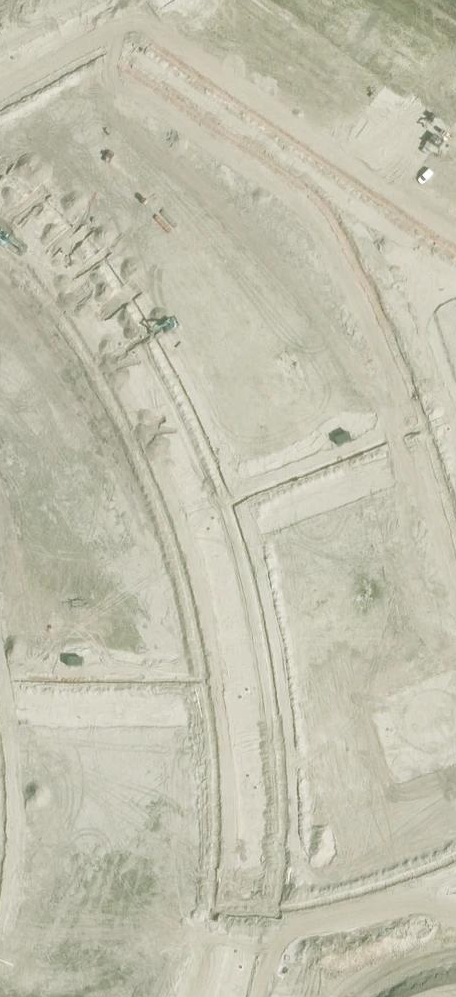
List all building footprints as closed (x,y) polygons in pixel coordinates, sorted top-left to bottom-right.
[(33,112),(2,142),(19,160),(50,129),(33,112)] [(184,113),(160,149),(181,164),(205,127),(184,113)] [(50,129),(19,160),(37,177),(68,147),(50,129)] [(68,147),(37,177),(54,195),(85,165),(68,147)] [(85,165),(54,195),(72,213),(103,183),(85,165)] [(110,191),(77,219),(93,239),(126,211),(110,191)] [(439,217),(455,228),(455,192),(439,217)] [(126,211),(93,239),(109,258),(142,230),(126,211)] [(142,230),(109,258),(124,277),(158,249),(142,230)] [(158,249),(124,277),(141,296),(174,268),(158,249)] [(12,282),(0,271),(0,296),(12,282)] [(198,325),(172,337),(175,342),(173,343),(181,358),(221,339),(212,320),(221,315),(215,302),(192,313),(198,325)] [(34,378),(71,356),(57,332),(31,348),(24,337),(3,350),(10,362),(21,356),(34,378)] [(221,339),(181,358),(181,359),(183,358),(192,378),(218,365),(223,377),(246,366),(240,353),(230,358),(221,339)] [(235,402),(211,413),(213,419),(211,419),(218,435),(258,417),(249,398),(259,393),(253,380),(230,390),(235,402)] [(63,429),(103,409),(99,401),(97,402),(91,389),(66,402),(60,390),(37,402),(44,415),(53,410),(63,429)] [(107,417),(103,409),(63,429),(72,447),(62,452),(69,465),(91,454),(86,442),(111,430),(105,418),(107,417)] [(258,417),(218,435),(218,436),(219,435),(228,455),(254,444),(259,455),(282,445),(276,432),(266,436),(258,417)] [(348,434),(335,439),(338,447),(351,441),(348,434)] [(134,465),(100,475),(107,497),(141,487),(134,465)] [(141,487),(107,497),(113,518),(147,508),(141,487)] [(147,508),(113,518),(120,539),(153,529),(147,508)] [(153,529),(120,539),(126,560),(160,550),(153,529)] [(265,567),(264,567),(268,583),(310,573),(305,552),(315,550),(312,536),(287,542),(290,554),(264,561),(265,567)] [(160,550),(126,560),(133,581),(166,571),(160,550)] [(0,568),(0,592),(14,586),(6,566),(0,568)] [(166,571),(133,581),(139,602),(173,592),(166,571)] [(450,571),(416,580),(422,601),(455,592),(450,571)] [(310,573),(268,583),(268,585),(269,584),(274,605),(301,598),(305,611),(329,605),(325,591),(315,593),(310,573)] [(173,592),(139,602),(146,623),(179,613),(173,592)] [(422,601),(428,623),(455,615),(455,593),(455,592),(422,601)] [(0,616),(0,640),(30,628),(22,607),(0,616)] [(179,613),(146,623),(152,645),(186,634),(179,613)] [(428,623),(433,644),(455,638),(455,615),(428,623)] [(292,634),(279,636),(283,663),(313,658),(316,671),(340,666),(338,652),(326,654),(322,629),(309,631),(292,634)] [(433,644),(439,666),(455,661),(455,638),(433,644)] [(68,659),(68,667),(82,667),(82,659),(68,659)] [(319,703),(289,708),(293,735),(307,733),(323,730),(337,728),(333,703),(345,701),(342,686),(317,690),(319,703)] [(15,729),(15,750),(50,750),(50,729),(15,729)] [(170,767),(201,767),(201,739),(157,739),(157,765),(145,765),(145,779),(170,779),(170,767)] [(308,766),(294,767),(296,794),(327,792),(328,805),(353,803),(352,789),(340,789),(338,764),(324,765),(308,766)] [(161,838),(205,838),(205,811),(174,811),(174,798),(149,798),(149,812),(161,812),(161,838)] [(297,846),(295,846),(296,860),(298,860),(299,877),(326,875),(323,837),(335,836),(334,821),(309,823),(310,836),(296,837),(297,846)] [(15,851),(15,872),(50,872),(50,851),(15,851)] [(180,902),(200,902),(200,875),(169,875),(169,862),(144,862),(144,876),(156,876),(156,902),(160,902),(160,904),(180,904),(180,902)] [(15,872),(15,892),(50,892),(50,872),(15,872)]
